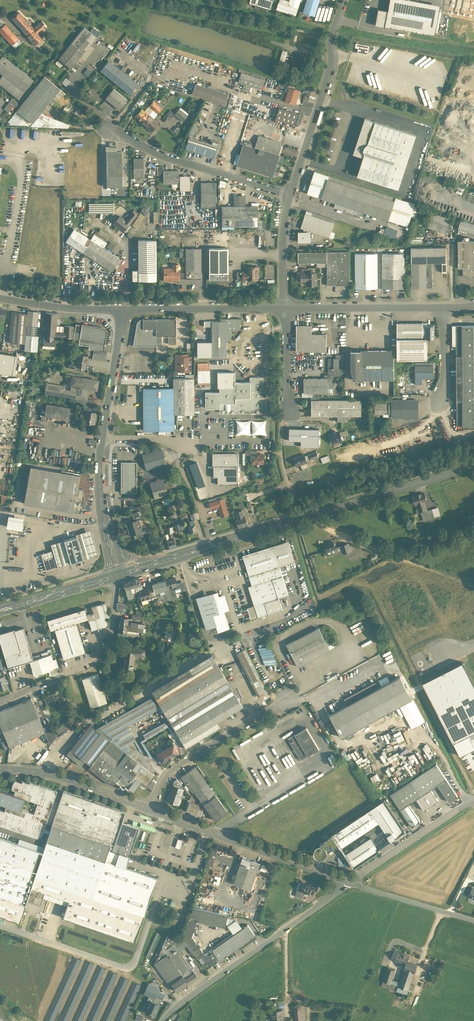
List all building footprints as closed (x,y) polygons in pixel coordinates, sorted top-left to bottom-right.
[(250,3),(271,9),(273,0),(251,0),(250,3)] [(288,6),(279,3),(277,9),(296,15),(301,0),(290,0),(288,6)] [(303,12),(315,16),(320,0),(307,0),(303,12)] [(414,0),(390,0),(388,11),(386,26),(435,35),(440,10),(415,5),(416,0),(414,0)] [(415,5),(440,10),(441,5),(416,0),(415,5)] [(386,26),(388,11),(379,9),(376,25),(386,27),(386,26)] [(19,12),(12,19),(20,28),(28,21),(19,12)] [(28,21),(20,28),(27,36),(35,30),(34,28),(28,21)] [(42,21),(34,28),(35,30),(39,34),(47,26),(42,21)] [(5,24),(4,25),(0,29),(0,32),(7,40),(14,34),(5,24)] [(84,27),(65,51),(77,60),(96,37),(84,27)] [(39,34),(35,30),(27,36),(35,45),(43,38),(39,34)] [(14,34),(7,40),(15,48),(21,42),(19,39),(14,34)] [(369,45),(356,43),(355,47),(358,48),(358,51),(358,53),(368,54),(369,45)] [(283,50),(279,62),(284,63),(288,51),(283,50)] [(77,60),(65,51),(59,59),(71,68),(77,60)] [(3,56),(0,60),(0,72),(3,75),(0,78),(0,84),(19,99),(34,80),(3,56)] [(138,84),(109,60),(101,70),(130,94),(138,84)] [(87,67),(83,72),(88,76),(92,71),(87,67)] [(265,80),(242,72),(239,82),(262,89),(265,80)] [(44,76),(17,111),(30,121),(33,123),(60,89),(44,76)] [(66,86),(70,81),(65,77),(62,82),(66,86)] [(229,94),(195,84),(192,94),(226,104),(229,94)] [(300,90),(290,87),(286,101),(295,104),(300,90)] [(127,100),(113,88),(105,98),(119,110),(127,100)] [(19,103),(12,98),(10,100),(9,102),(14,106),(13,106),(15,108),(19,103)] [(155,99),(149,106),(153,110),(159,103),(155,99)] [(0,113),(0,117),(3,119),(8,112),(8,111),(10,111),(11,109),(11,108),(12,108),(13,106),(14,106),(9,102),(7,103),(7,104),(0,113)] [(159,103),(153,110),(155,112),(157,114),(162,108),(160,107),(162,105),(159,103)] [(149,106),(144,111),(142,108),(135,116),(142,122),(153,110),(149,106)] [(299,114),(280,107),(276,119),(295,125),(299,114)] [(158,123),(151,117),(155,112),(153,110),(142,122),(151,130),(158,123)] [(186,117),(178,110),(175,114),(183,121),(186,117)] [(17,111),(6,124),(6,125),(27,125),(30,121),(17,111)] [(56,122),(45,113),(38,122),(49,131),(56,122)] [(365,118),(356,148),(355,148),(354,154),(364,157),(365,153),(364,153),(364,150),(365,146),(368,144),(375,122),(365,118)] [(405,131),(375,121),(375,122),(368,144),(365,146),(364,150),(364,153),(365,153),(364,157),(357,176),(387,185),(405,131)] [(188,137),(194,139),(198,126),(192,124),(188,137)] [(405,131),(387,185),(399,189),(417,135),(405,131)] [(283,143),(259,135),(255,147),(279,155),(283,143)] [(217,146),(188,137),(185,148),(214,157),(217,146)] [(255,147),(244,144),(238,165),(273,175),(279,155),(255,147)] [(121,151),(106,152),(107,187),(122,186),(121,151)] [(144,158),(134,158),(134,178),(144,178),(144,158)] [(163,171),(163,175),(163,183),(179,183),(179,171),(163,171)] [(415,204),(315,171),(309,188),(313,190),(312,194),(336,202),(360,210),(389,220),(390,217),(409,223),(415,204)] [(190,175),(180,176),(180,191),(190,190),(190,175)] [(216,182),(201,182),(201,202),(201,207),(216,207),(216,182)] [(246,196),(234,196),(234,206),(246,206),(246,196)] [(114,202),(89,203),(89,211),(114,211),(114,202)] [(360,210),(336,202),(334,207),(358,215),(360,210)] [(146,203),(141,211),(146,215),(152,206),(146,203)] [(234,206),(222,206),(222,226),(250,226),(252,226),(252,206),(246,206),(234,206)] [(125,220),(119,216),(113,223),(123,231),(137,215),(133,211),(125,220)] [(311,215),(306,213),(301,228),(304,229),(307,230),(330,237),(334,223),(311,215)] [(458,229),(473,234),(473,223),(461,219),(458,229)] [(385,226),(384,236),(396,238),(398,229),(385,226)] [(91,240),(74,229),(66,241),(83,252),(91,240)] [(307,230),(304,229),(304,233),(299,233),(299,241),(310,241),(310,233),(307,233),(307,230)] [(107,242),(94,234),(91,240),(103,248),(107,242)] [(103,248),(91,240),(83,252),(112,271),(120,259),(103,248)] [(156,240),(138,240),(138,270),(141,270),(141,280),(156,280),(156,240)] [(458,241),(458,268),(463,268),(473,268),(473,241),(458,241)] [(121,248),(116,244),(112,250),(117,253),(121,248)] [(446,247),(411,248),(411,263),(426,263),(432,263),(442,262),(447,262),(446,247)] [(201,248),(186,248),(186,272),(186,278),(201,278),(201,248)] [(228,248),(209,248),(209,272),(228,272),(228,248)] [(349,251),(327,252),(327,262),(327,285),(349,285),(349,251)] [(299,252),(298,252),(298,262),(327,262),(327,252),(308,252),(299,252)] [(378,253),(355,253),(355,289),(378,289),(378,253)] [(404,253),(382,253),(382,278),(405,278),(404,253)] [(426,263),(411,263),(412,288),(427,288),(426,263)] [(173,269),(164,269),(164,280),(179,280),(179,278),(179,272),(179,267),(179,266),(179,264),(173,264),(173,269)] [(258,266),(248,267),(248,273),(243,273),(243,278),(248,278),(248,279),(258,279),(258,266)] [(463,268),(463,276),(468,276),(468,277),(469,278),(471,278),(471,277),(471,276),(473,276),(473,268),(463,268)] [(138,270),(132,270),(132,280),(141,280),(141,270),(138,270)] [(317,272),(308,273),(307,273),(301,273),(301,280),(308,280),(308,285),(317,285),(317,272)] [(405,278),(382,278),(382,289),(405,288),(405,278)] [(38,312),(28,311),(27,325),(37,326),(38,312)] [(27,313),(11,312),(9,342),(25,344),(27,313)] [(64,327),(56,327),(57,313),(45,312),(44,336),(56,336),(55,339),(58,339),(58,337),(73,338),(74,326),(65,326),(64,327)] [(223,321),(204,321),(204,326),(212,326),(212,341),(197,341),(197,351),(197,356),(227,356),(227,341),(232,336),(232,330),(240,330),(240,324),(241,324),(242,318),(232,318),(223,318),(223,321)] [(176,319),(143,319),(141,319),(139,320),(138,321),(137,323),(133,346),(156,346),(156,344),(156,335),(161,335),(168,335),(176,335),(176,319)] [(427,323),(397,323),(397,338),(427,338),(427,326),(427,323)] [(104,328),(82,324),(82,325),(80,333),(79,344),(89,346),(88,355),(93,356),(94,350),(103,351),(104,346),(105,346),(105,344),(104,343),(106,331),(104,328)] [(327,334),(312,334),(312,326),(297,325),(296,351),(327,351),(327,334)] [(462,325),(462,356),(462,401),(463,426),(473,426),(473,325),(462,325)] [(44,336),(43,336),(43,345),(55,346),(55,339),(56,336),(44,336)] [(397,338),(397,359),(427,359),(427,338),(397,338)] [(103,351),(94,350),(93,356),(92,359),(105,361),(107,352),(103,351)] [(361,350),(351,350),(351,370),(354,380),(361,380),(361,350)] [(394,350),(361,350),(361,380),(394,380),(394,350)] [(0,353),(0,373),(12,375),(15,355),(0,353)] [(88,356),(78,354),(76,366),(85,368),(86,368),(88,356)] [(183,354),(176,354),(176,359),(178,359),(178,363),(179,363),(179,371),(182,371),(186,371),(191,371),(191,357),(187,357),(187,354),(183,354)] [(336,358),(328,358),(328,371),(335,371),(335,369),(339,368),(339,358),(336,358)] [(433,365),(415,365),(415,384),(422,384),(422,378),(433,378),(433,365)] [(210,369),(197,369),(198,384),(210,384),(210,369)] [(235,372),(218,372),(218,387),(220,387),(220,392),(205,392),(205,408),(225,408),(225,410),(235,410),(235,412),(266,412),(266,377),(250,377),(250,382),(235,382),(235,372)] [(83,378),(73,376),(71,391),(75,391),(76,387),(78,387),(78,384),(82,385),(81,386),(87,387),(96,389),(98,380),(83,378)] [(185,378),(173,378),(174,413),(194,413),(194,378),(185,378)] [(328,378),(304,378),(304,392),(304,393),(313,393),(328,393),(328,388),(328,378)] [(87,387),(81,386),(82,385),(78,384),(78,387),(76,387),(75,391),(71,391),(64,390),(65,387),(46,383),(45,392),(73,398),(76,398),(76,399),(86,400),(87,398),(88,392),(87,391),(87,387)] [(173,388),(143,388),(144,424),(159,424),(158,418),(173,418),(174,413),(173,388)] [(362,416),(362,400),(319,400),(311,400),(312,416),(338,416),(346,416),(349,416),(362,416)] [(417,400),(393,400),(393,404),(393,413),(393,417),(417,417),(417,400)] [(70,407),(46,403),(44,415),(68,420),(70,407)] [(390,404),(375,404),(375,414),(383,414),(390,414),(390,413),(390,404)] [(92,411),(86,410),(84,422),(94,424),(96,412),(92,411)] [(173,418),(158,418),(159,424),(159,430),(174,430),(174,418),(173,418)] [(236,420),(236,435),(251,435),(251,420),(236,420)] [(252,420),(252,435),(267,435),(267,420),(252,420)] [(301,440),(320,441),(320,429),(289,428),(289,440),(301,440)] [(344,431),(337,433),(336,432),(334,433),(334,434),(330,436),(333,443),(342,440),(341,436),(346,435),(344,431)] [(161,449),(142,454),(147,469),(166,464),(161,449)] [(309,454),(311,460),(319,457),(317,451),(309,454)] [(238,454),(213,454),(213,476),(218,476),(218,484),(239,484),(238,454)] [(264,454),(259,454),(254,454),(254,463),(264,463),(264,454)] [(304,454),(294,458),(297,465),(307,462),(304,454)] [(328,455),(321,458),(323,463),(330,461),(328,455)] [(136,462),(121,462),(121,482),(137,482),(136,462)] [(80,474),(62,470),(61,472),(30,466),(24,503),(73,512),(80,475),(79,475),(80,474)] [(80,475),(73,512),(81,513),(82,507),(83,501),(88,502),(89,494),(89,493),(90,490),(89,490),(88,489),(89,486),(88,486),(89,482),(88,482),(89,479),(89,475),(80,473),(80,474),(79,475),(80,475)] [(121,482),(121,492),(137,492),(137,482),(121,482)] [(163,482),(156,485),(158,489),(153,490),(155,497),(167,494),(163,482)] [(424,493),(413,496),(415,504),(417,504),(420,513),(422,513),(423,518),(429,516),(428,511),(427,511),(424,501),(427,501),(424,493)] [(224,498),(209,503),(211,509),(218,506),(221,517),(229,515),(224,498)] [(0,506),(0,510),(9,512),(10,504),(0,506)] [(438,508),(432,510),(434,517),(440,515),(438,508)] [(242,510),(236,512),(238,519),(237,519),(239,527),(248,524),(246,516),(245,517),(242,510)] [(139,511),(132,513),(134,520),(136,519),(136,520),(139,519),(142,518),(139,511)] [(23,515),(7,513),(7,517),(6,525),(21,527),(23,520),(23,515)] [(134,520),(127,522),(128,526),(127,526),(128,530),(130,530),(131,535),(134,534),(142,531),(139,519),(136,520),(136,519),(134,520)] [(192,520),(189,521),(190,523),(190,525),(188,525),(190,533),(198,531),(195,523),(194,523),(193,520),(192,520)] [(83,559),(98,555),(91,530),(76,534),(77,536),(83,559)] [(146,530),(142,531),(134,534),(135,538),(147,535),(146,530)] [(172,533),(167,533),(169,540),(165,541),(167,547),(169,547),(169,548),(176,546),(174,538),(173,538),(172,533)] [(77,536),(64,540),(71,563),(83,559),(77,536)] [(53,550),(58,567),(71,563),(64,540),(51,544),(53,550)] [(333,541),(324,544),(326,551),(327,550),(327,551),(328,555),(342,550),(341,546),(335,547),(333,541)] [(288,542),(274,547),(280,566),(294,562),(288,542)] [(349,543),(341,546),(342,550),(343,553),(351,551),(349,543)] [(274,547),(245,556),(249,571),(248,572),(255,593),(256,593),(260,604),(255,605),(248,607),(251,619),(269,614),(265,602),(279,598),(289,595),(280,566),(274,547)] [(58,567),(53,550),(41,554),(46,570),(58,567)] [(175,577),(165,580),(167,588),(171,599),(176,597),(175,593),(181,591),(182,591),(182,590),(181,590),(179,584),(177,584),(175,577)] [(138,578),(132,580),(134,587),(135,587),(141,585),(138,578)] [(132,580),(123,582),(126,590),(129,589),(134,587),(132,580)] [(165,580),(158,583),(159,586),(157,587),(158,591),(167,588),(165,580)] [(142,589),(138,590),(140,595),(141,600),(147,598),(151,597),(150,594),(148,587),(142,589)] [(167,588),(158,591),(159,594),(156,595),(157,599),(164,597),(166,600),(171,599),(167,588)] [(219,596),(217,592),(212,593),(218,612),(210,615),(206,601),(198,603),(206,629),(216,626),(227,623),(223,612),(219,596)] [(212,593),(204,596),(206,601),(210,615),(218,612),(212,593)] [(224,594),(219,596),(223,612),(229,610),(224,594)] [(265,602),(269,614),(283,610),(279,598),(265,602)] [(105,602),(91,606),(92,607),(93,613),(87,615),(92,630),(109,625),(106,618),(110,617),(105,602)] [(90,607),(47,620),(49,625),(72,619),(87,614),(92,612),(91,607),(90,607)] [(128,618),(120,617),(119,624),(127,625),(128,623),(128,618)] [(72,619),(56,623),(58,629),(74,624),(72,619)] [(58,629),(55,630),(64,659),(85,652),(77,623),(74,624),(58,629)] [(229,628),(227,623),(216,626),(218,632),(229,628)] [(127,625),(119,624),(118,632),(127,633),(127,627),(127,625)] [(15,630),(14,629),(0,633),(0,640),(8,667),(30,661),(33,660),(24,627),(15,630)] [(319,627),(287,644),(298,666),(330,649),(319,627)] [(145,649),(126,647),(123,669),(127,670),(128,669),(132,669),(134,654),(145,656),(145,649)] [(268,692),(246,649),(237,653),(259,697),(268,692)] [(274,649),(261,650),(261,651),(266,651),(266,652),(270,652),(270,656),(264,657),(264,664),(274,664),(274,649)] [(33,660),(30,661),(34,675),(58,667),(56,659),(53,660),(51,654),(33,660)] [(211,654),(151,691),(159,704),(219,667),(211,654)] [(453,742),(469,734),(473,731),(473,684),(463,662),(423,682),(453,742)] [(219,667),(159,704),(182,742),(217,721),(242,706),(219,667)] [(98,673),(82,678),(91,707),(107,702),(101,681),(98,673)] [(348,705),(330,714),(342,737),(412,698),(400,676),(378,688),(348,705)] [(381,684),(389,681),(387,676),(379,680),(381,684)] [(375,682),(345,699),(348,705),(378,688),(375,682)] [(55,692),(44,697),(47,705),(56,701),(55,699),(58,698),(61,706),(66,704),(66,703),(63,697),(60,689),(55,691),(55,692)] [(116,691),(109,692),(109,699),(117,699),(116,691)] [(96,728),(107,737),(127,726),(158,708),(152,697),(96,728)] [(0,711),(0,724),(9,746),(45,732),(43,727),(31,698),(0,711)] [(182,742),(159,704),(157,705),(165,720),(169,726),(177,739),(180,745),(181,747),(184,745),(182,742)] [(48,706),(42,709),(49,725),(52,723),(53,724),(55,723),(48,706)] [(55,729),(54,730),(57,735),(72,725),(69,720),(55,729)] [(147,740),(169,726),(165,720),(143,733),(147,740)] [(217,721),(182,742),(184,745),(186,748),(199,739),(200,741),(202,742),(203,741),(204,739),(203,737),(220,727),(217,721)] [(49,725),(43,727),(45,732),(49,744),(57,735),(54,730),(55,729),(53,724),(52,723),(49,725)] [(103,749),(110,740),(107,737),(96,728),(90,724),(70,749),(85,760),(90,765),(91,765),(96,758),(103,749)] [(145,756),(127,726),(107,737),(110,740),(125,752),(131,744),(136,748),(139,751),(145,756)] [(301,760),(319,748),(307,727),(288,738),(301,760)] [(469,734),(453,742),(460,755),(473,748),(473,744),(469,734)] [(177,739),(172,742),(173,744),(175,748),(175,747),(180,745),(177,739)] [(125,752),(110,740),(103,749),(119,762),(126,752),(125,752)] [(131,744),(125,752),(126,752),(130,755),(136,748),(131,744)] [(173,744),(163,750),(163,751),(158,754),(162,761),(162,762),(178,752),(175,747),(175,748),(173,744)] [(139,751),(136,748),(130,755),(142,765),(147,758),(145,756),(139,751)] [(85,760),(70,749),(66,754),(81,765),(85,760)] [(119,762),(103,749),(96,758),(112,771),(119,762)] [(119,762),(112,771),(127,783),(129,782),(142,765),(130,755),(126,752),(119,762)] [(287,755),(279,759),(285,769),(293,765),(287,755)] [(112,771),(96,758),(91,765),(107,777),(108,776),(112,771)] [(436,764),(390,794),(412,827),(420,821),(409,804),(438,785),(449,801),(458,796),(436,764)] [(147,768),(142,765),(129,782),(132,784),(136,779),(140,782),(141,780),(146,784),(154,774),(153,773),(147,768)] [(155,769),(149,765),(147,768),(153,773),(155,769)] [(187,782),(215,820),(227,811),(204,779),(206,777),(197,765),(195,767),(181,777),(186,783),(187,782)] [(136,779),(132,784),(129,782),(127,783),(112,771),(108,776),(124,788),(125,786),(128,788),(129,787),(133,790),(140,782),(136,779)] [(124,788),(108,776),(107,777),(101,784),(102,785),(105,781),(109,784),(107,787),(121,792),(124,788)] [(21,809),(21,810),(6,805),(4,811),(0,810),(0,819),(0,825),(37,838),(42,836),(57,791),(30,782),(29,783),(22,781),(22,783),(15,780),(13,782),(12,785),(12,787),(12,789),(15,791),(14,794),(25,798),(24,799),(38,803),(34,814),(21,809)] [(183,788),(173,785),(169,796),(169,795),(167,801),(177,805),(183,788)] [(0,790),(0,803),(6,805),(21,810),(21,809),(24,799),(25,798),(14,794),(0,790)] [(121,810),(64,791),(63,791),(64,791),(47,840),(109,861),(125,867),(139,827),(122,822),(126,812),(121,810)] [(384,800),(370,809),(379,822),(391,840),(405,831),(384,800)] [(198,804),(189,801),(186,810),(190,811),(190,812),(195,814),(197,807),(198,804)] [(370,809),(332,834),(332,835),(338,844),(341,847),(379,822),(370,809)] [(326,854),(327,851),(338,844),(332,835),(326,839),(327,840),(320,844),(317,845),(315,847),(314,850),(315,853),(316,855),(318,856),(320,857),(323,857),(325,855),(326,854)] [(43,852),(18,844),(0,837),(0,915),(19,921),(25,905),(27,900),(31,887),(34,877),(39,863),(43,852)] [(371,837),(345,854),(354,867),(355,866),(378,851),(380,850),(378,848),(371,837)] [(20,839),(18,844),(43,852),(44,847),(20,839)] [(109,861),(47,840),(44,847),(43,852),(39,863),(34,877),(144,915),(156,878),(125,867),(109,861)] [(212,847),(206,867),(211,868),(217,849),(212,847)] [(261,863),(243,856),(233,883),(251,889),(261,863)] [(144,915),(34,877),(31,887),(45,892),(43,897),(67,905),(63,917),(135,941),(144,915)] [(312,885),(302,882),(300,890),(304,891),(309,893),(311,888),(317,890),(318,885),(312,884),(312,885)] [(45,892),(31,887),(27,900),(40,905),(43,897),(45,892)] [(304,891),(300,890),(297,889),(295,896),(302,898),(304,891)] [(227,914),(193,907),(190,916),(197,920),(224,926),(227,914)] [(190,916),(183,936),(182,937),(185,941),(192,936),(197,920),(190,916)] [(248,924),(212,949),(218,958),(219,960),(255,934),(248,924)] [(179,939),(168,935),(162,946),(164,949),(174,942),(179,939)] [(192,936),(185,941),(188,944),(198,959),(202,956),(205,954),(192,936)] [(179,939),(174,942),(179,949),(179,950),(188,944),(185,941),(182,937),(181,939),(179,939)] [(174,942),(164,949),(169,956),(179,949),(174,942)] [(179,950),(179,949),(169,956),(164,949),(162,946),(155,962),(168,981),(177,974),(180,972),(183,977),(184,978),(194,971),(179,950)] [(205,954),(202,956),(208,965),(218,958),(212,949),(205,954)] [(409,955),(398,951),(395,960),(406,964),(407,961),(409,955)] [(407,961),(406,964),(404,968),(414,972),(417,964),(407,961)] [(395,969),(388,967),(383,980),(390,983),(392,979),(395,969)] [(404,968),(403,971),(402,971),(402,972),(403,973),(400,982),(398,986),(408,989),(411,983),(414,972),(404,968)] [(194,971),(184,978),(183,977),(181,979),(172,985),(177,991),(198,976),(194,971)] [(400,982),(392,979),(390,983),(383,980),(382,986),(397,991),(397,990),(398,986),(400,982)] [(160,988),(149,983),(144,993),(155,998),(156,996),(162,998),(164,993),(158,991),(160,988)] [(159,1004),(150,1000),(145,1010),(148,1012),(154,1014),(159,1004)] [(305,1004),(294,1005),(296,1020),(306,1019),(305,1004)] [(276,1011),(276,1013),(272,1013),(273,1020),(283,1020),(283,1012),(282,1012),(282,1010),(276,1011)] [(137,1012),(135,1019),(139,1020),(142,1020),(144,1016),(143,1015),(138,1012),(137,1012)]
